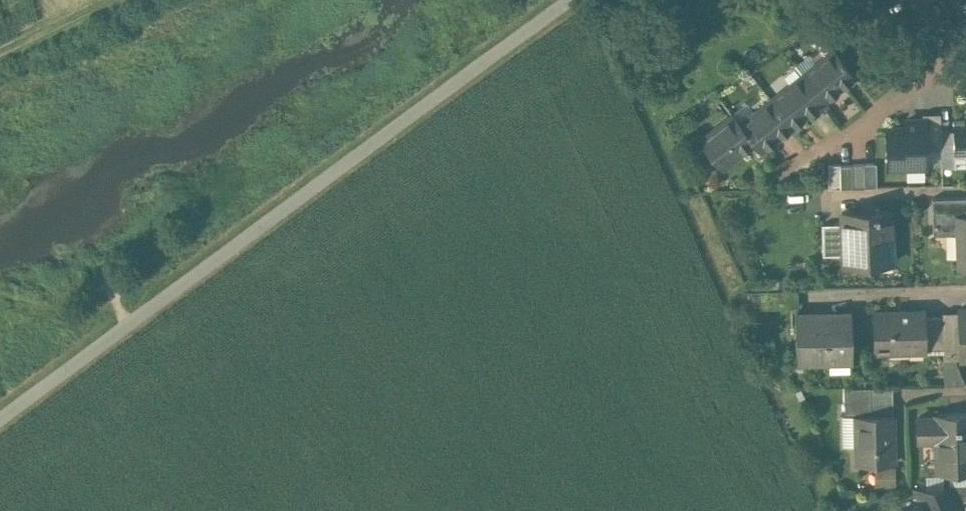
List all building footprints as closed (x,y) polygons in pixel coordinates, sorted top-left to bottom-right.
[(854,75),(835,50),(803,75),(823,100),(854,75)] [(803,75),(772,99),(792,125),(823,100),(803,75)] [(741,124),(740,124),(753,141),(760,150),(792,125),(772,99),(741,124)] [(924,119),(925,149),(941,149),(940,129),(940,113),(923,113),(923,119),(924,119)] [(964,120),(953,120),(953,129),(954,160),(955,160),(965,160),(965,114),(964,114),(964,120)] [(734,115),(701,141),(721,166),(753,141),(740,124),(741,124),(734,115)] [(906,127),(887,128),(888,167),(925,166),(925,149),(924,119),(923,119),(906,119),(906,127)] [(953,129),(940,129),(941,149),(942,165),(956,165),(955,160),(954,160),(953,129)] [(864,187),(864,163),(852,163),(852,187),(853,187),(864,187)] [(876,187),(876,163),(864,163),(864,187),(876,187)] [(852,187),(852,164),(840,164),(841,188),(852,187)] [(932,198),(932,216),(965,214),(965,197),(932,198)] [(892,211),(841,212),(842,223),(843,255),(843,263),(893,262),(892,211)] [(932,216),(933,234),(957,233),(958,267),(965,266),(965,214),(932,216)] [(842,223),(822,224),(823,255),(843,255),(842,223)] [(923,309),(874,311),(875,348),(909,347),(909,350),(924,350),(924,349),(924,317),(923,309)] [(850,310),(797,311),(798,364),(799,364),(799,360),(830,359),(829,355),(850,354),(850,362),(851,362),(850,310)] [(942,320),(942,317),(924,317),(924,349),(943,348),(942,320)] [(960,358),(958,319),(942,320),(943,348),(943,359),(960,358)] [(870,386),(844,387),(845,416),(854,416),(854,415),(870,414),(870,386)] [(870,414),(854,415),(854,416),(855,462),(894,461),(893,414),(870,414)] [(936,415),(935,417),(917,417),(918,439),(936,439),(937,471),(965,470),(965,414),(936,415)] [(914,487),(921,502),(929,498),(935,510),(955,510),(958,510),(950,486),(914,487)] [(902,510),(935,510),(929,498),(921,502),(902,510)]
